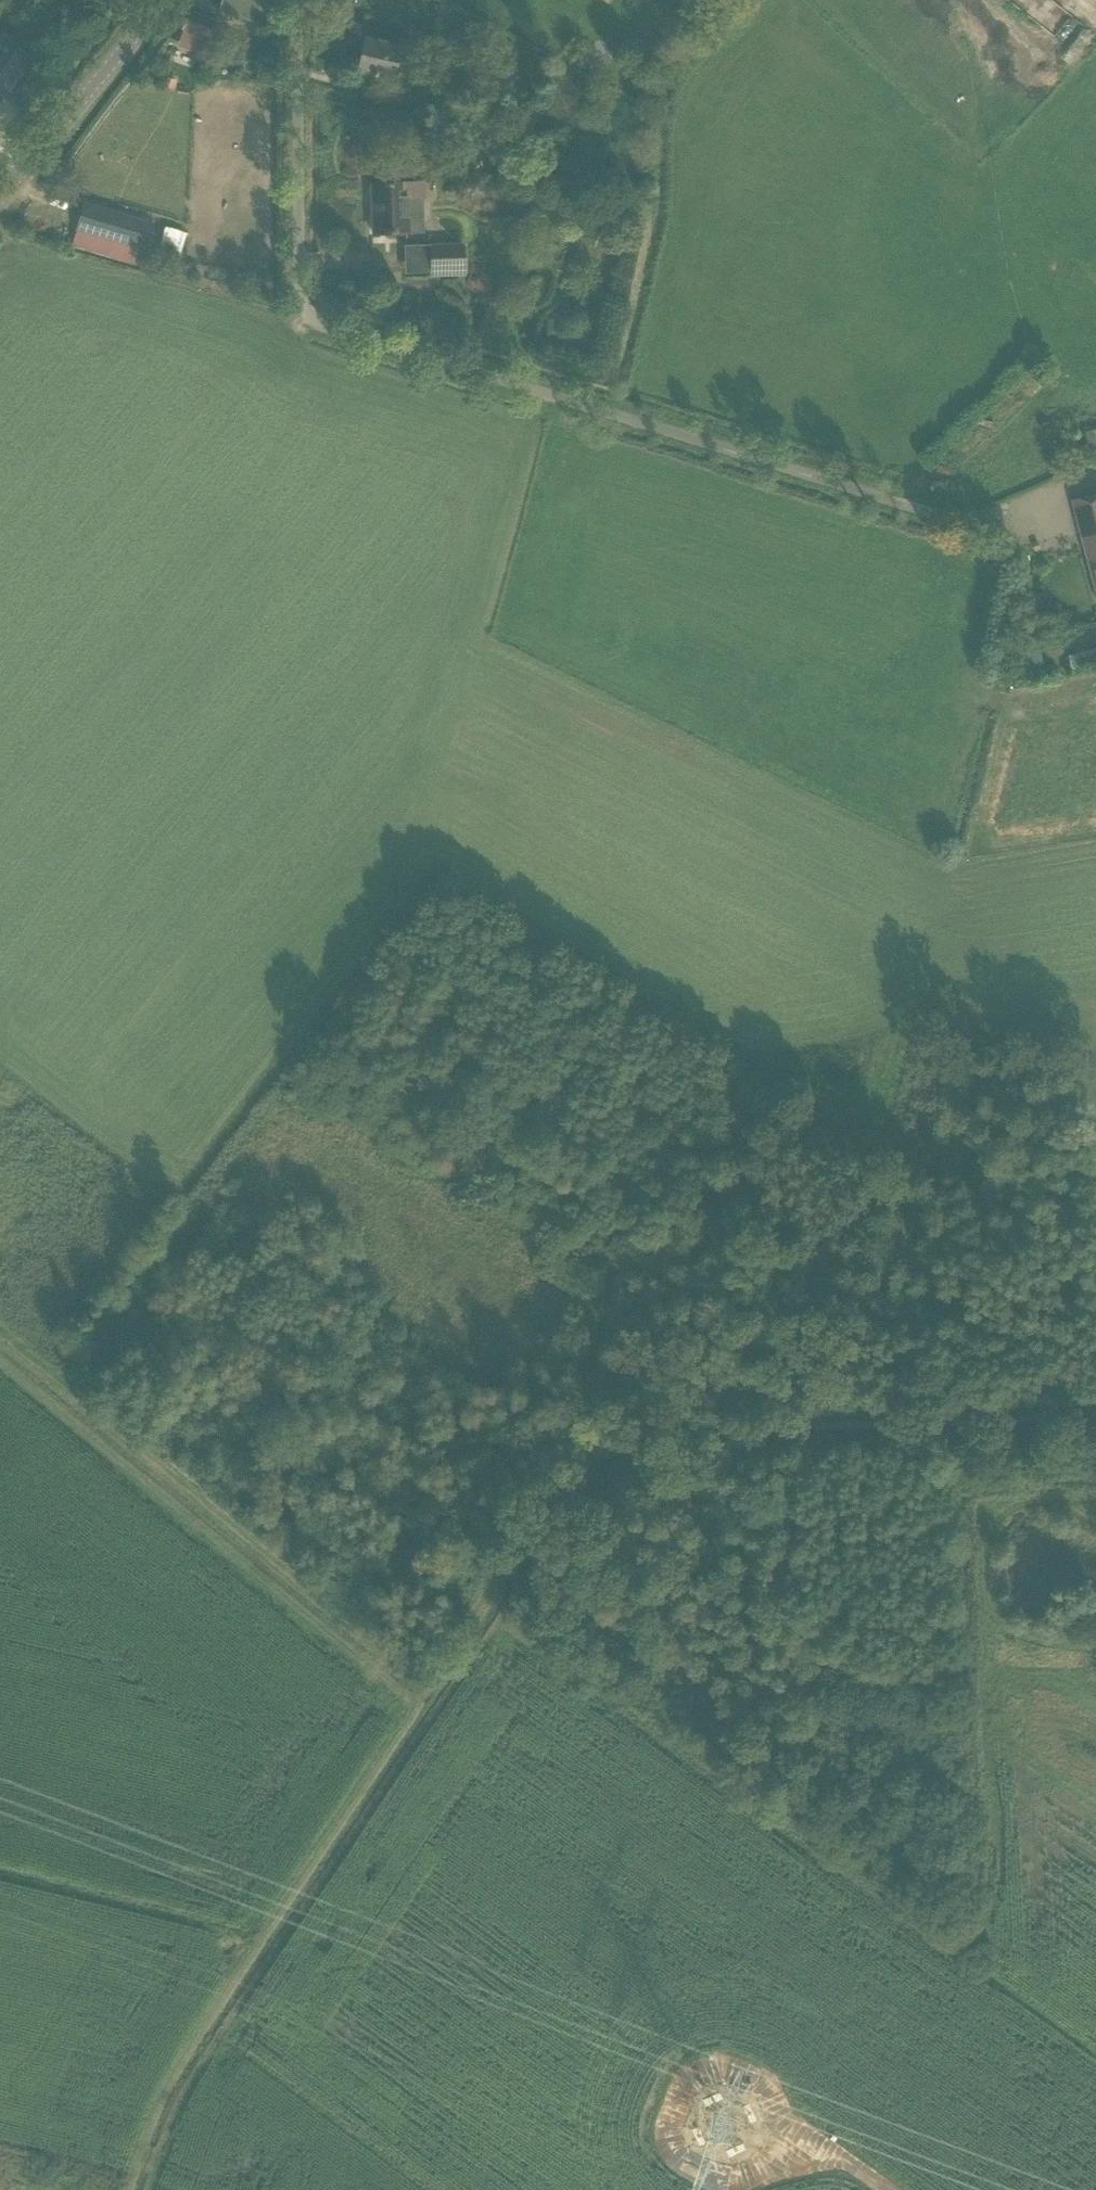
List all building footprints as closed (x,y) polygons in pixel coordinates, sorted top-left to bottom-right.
[(255,21),(258,12),(255,10),(258,0),(222,0),(219,9),(255,21)] [(214,22),(208,20),(188,12),(182,31),(178,43),(204,52),(214,22)] [(0,44),(0,93),(3,95),(30,62),(3,40),(0,44)] [(365,41),(357,73),(391,81),(398,49),(365,41)] [(163,77),(161,86),(173,89),(175,80),(163,77)] [(425,184),(407,184),(372,185),(373,235),(408,234),(407,201),(426,201),(425,184)] [(84,204),(76,230),(72,245),(146,266),(150,252),(146,250),(151,233),(121,224),(123,215),(84,204)] [(165,227),(157,253),(172,257),(179,232),(165,227)] [(463,246),(430,247),(431,273),(464,272),(463,246)] [(1086,431),(1092,464),(1095,463),(1095,429),(1086,431)] [(1074,501),(1093,573),(1095,572),(1095,495),(1074,501)]
